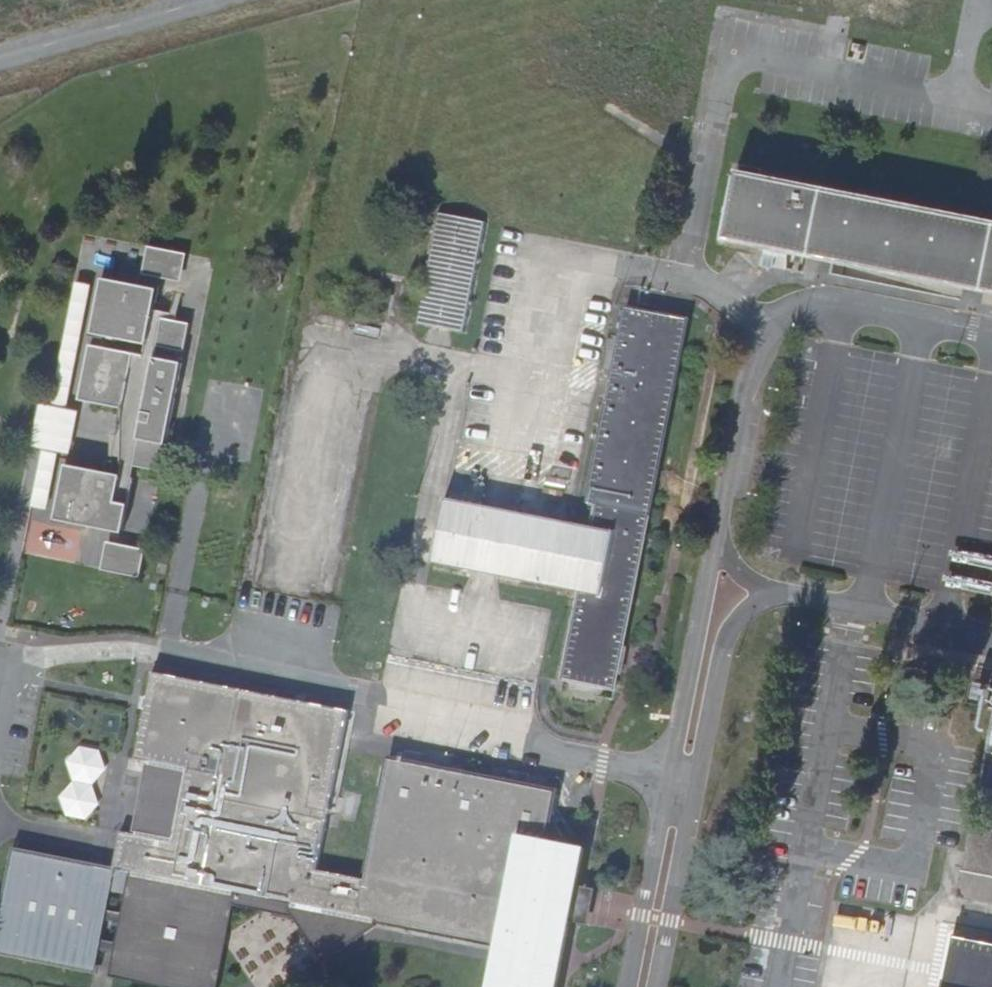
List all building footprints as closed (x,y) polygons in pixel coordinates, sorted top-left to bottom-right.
[(737,174),(723,241),(991,294),(991,224),(737,174)] [(435,214),(414,324),(464,334),(486,224),(435,214)] [(187,255),(148,248),(142,276),(181,284),(187,255)] [(765,259),(763,269),(773,271),(774,261),(765,259)] [(121,410),(121,430),(120,465),(122,465),(120,476),(66,466),(54,522),(123,535),(129,506),(133,480),(132,480),(134,468),(161,473),(182,364),(155,359),(157,348),(184,353),(190,325),(161,319),(163,313),(154,311),(158,290),(102,279),(91,336),(146,346),(144,357),(89,346),(78,402),(121,410)] [(75,283),(51,407),(39,405),(31,448),(42,450),(31,508),(47,512),(59,454),(70,456),(79,413),(67,410),(92,286),(75,283)] [(687,321),(625,309),(611,380),(607,402),(587,504),(595,506),(591,529),(444,501),(432,564),(578,593),(561,680),(613,691),(687,321)] [(120,458),(121,430),(111,430),(110,458),(120,458)] [(563,493),(543,489),(542,494),(562,498),(563,493)] [(107,543),(101,571),(140,579),(145,551),(107,543)] [(130,833),(116,831),(108,872),(123,875),(233,897),(281,906),(325,964),(376,923),(353,919),(361,879),(313,870),(344,712),(147,672),(130,761),(145,764),(130,833)] [(989,687),(973,684),(969,701),(986,704),(989,687)] [(981,790),(982,790),(983,788),(991,790),(991,732),(981,790)] [(514,832),(546,838),(555,790),(386,756),(361,879),(353,919),(376,923),(492,945),(514,832)] [(973,830),(959,898),(991,905),(991,833),(973,830)] [(492,945),(484,986),(558,986),(575,904),(587,846),(546,838),(514,832),(492,945)] [(8,854),(0,899),(0,956),(89,973),(108,872),(8,854)] [(123,875),(103,978),(147,986),(215,986),(233,897),(123,875)] [(952,938),(953,937),(952,937),(942,986),(991,986),(991,946),(952,938)]
